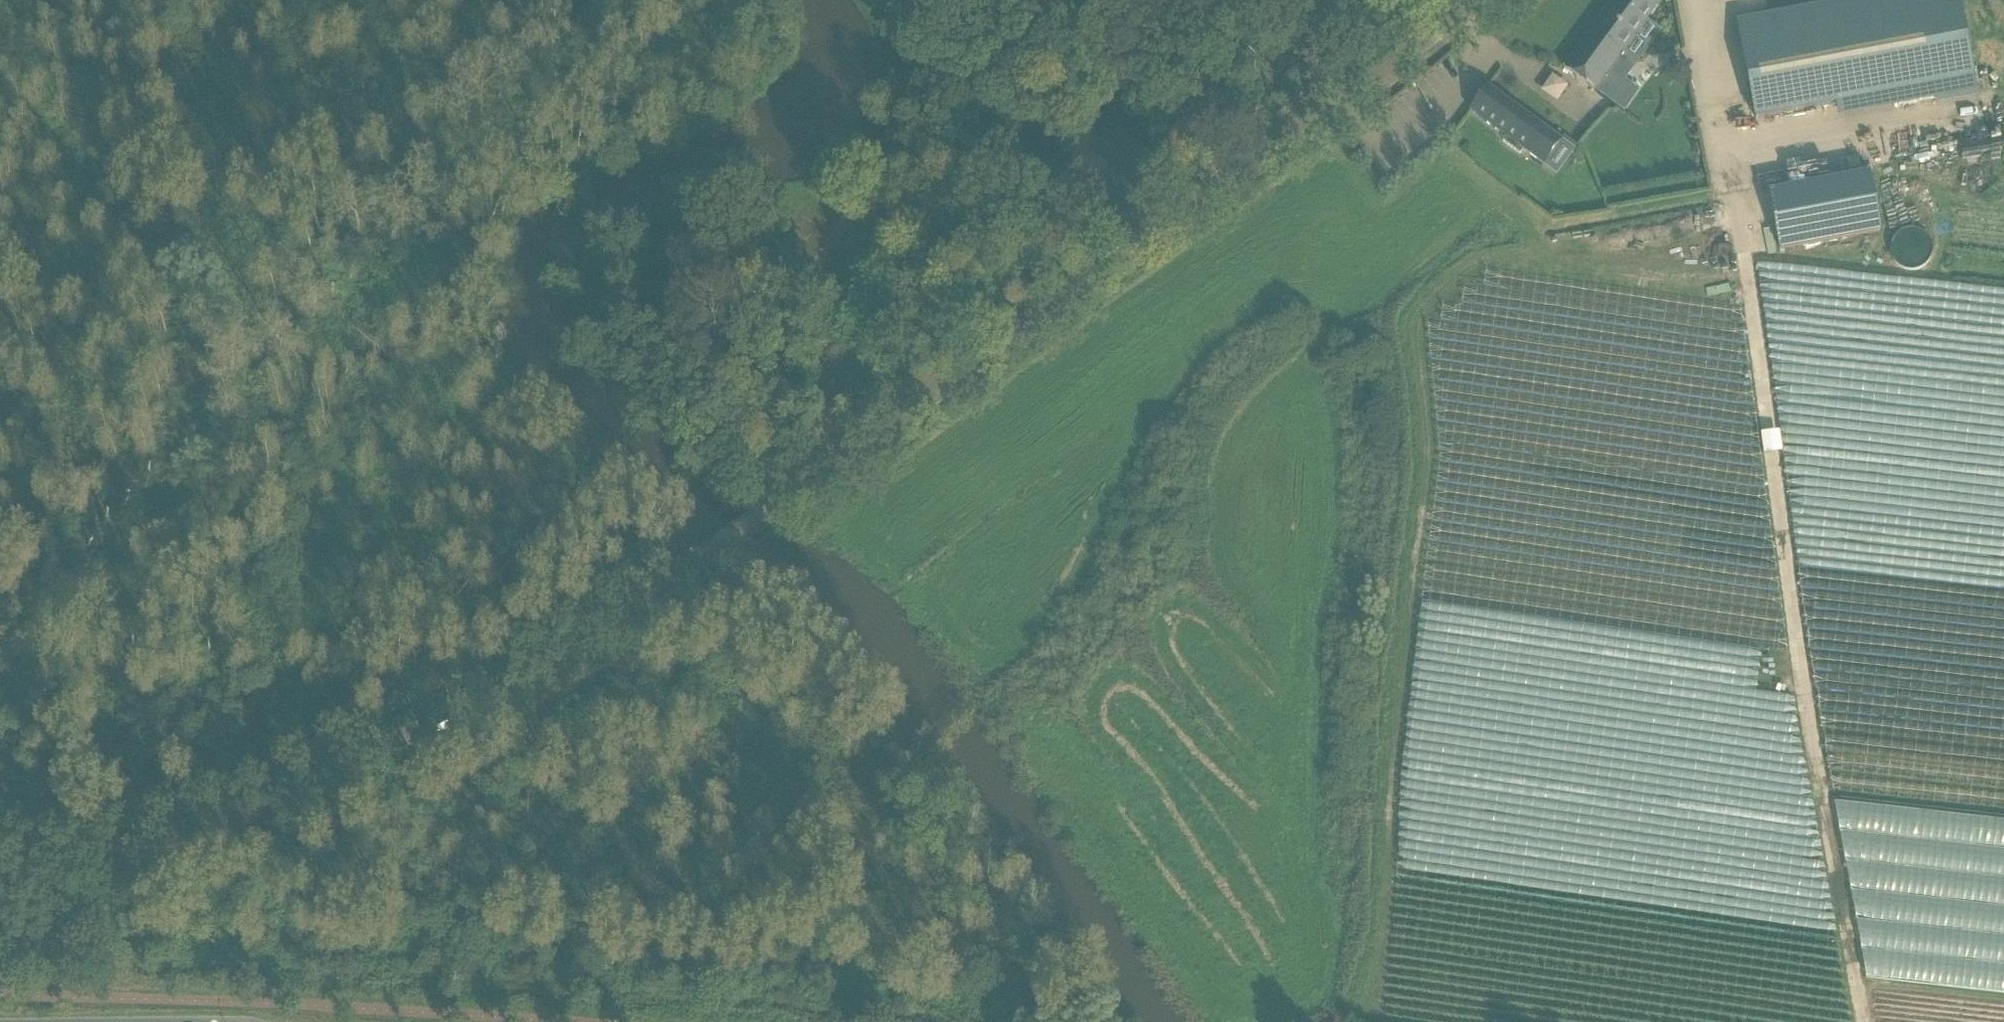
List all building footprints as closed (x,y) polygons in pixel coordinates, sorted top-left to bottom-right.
[(1564,69),(1594,91),(1624,113),(1630,105),(1616,94),(1625,81),(1631,73),(1616,62),(1646,20),(1659,3),(1654,0),(1614,0),(1564,69)] [(1755,120),(1917,89),(1900,0),(1853,0),(1737,22),(1755,120)] [(1917,89),(1974,78),(1960,0),(1900,0),(1917,89)] [(1488,87),(1470,111),(1504,137),(1506,138),(1503,142),(1520,154),(1523,150),(1526,152),(1543,165),(1561,141),(1488,87)] [(1777,191),(1769,192),(1774,221),(1779,250),(1880,231),(1869,173),(1848,177),(1777,191)] [(1896,237),(1898,260),(1926,257),(1924,234),(1896,237)]
